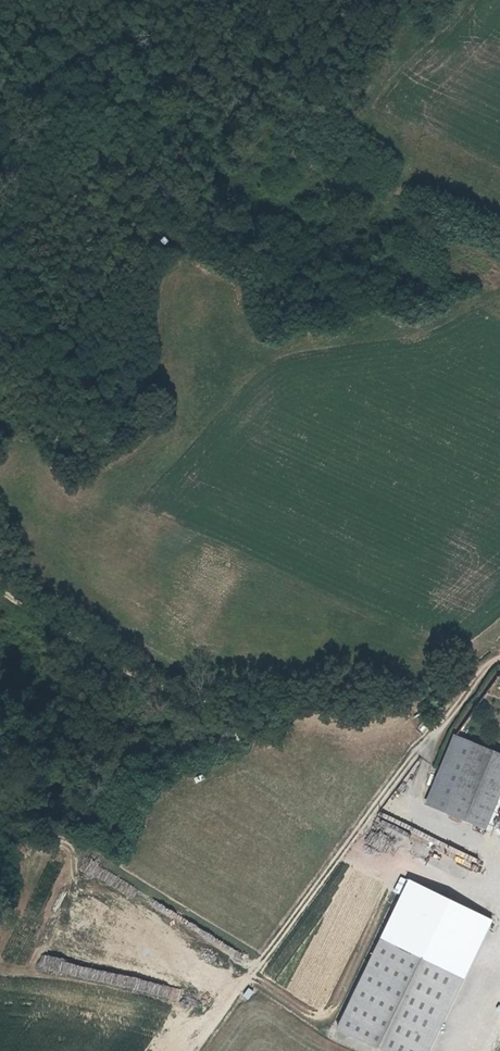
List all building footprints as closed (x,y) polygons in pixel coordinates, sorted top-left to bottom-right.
[(462,773),(499,790),(499,756),(475,744),(456,736),(426,804),(445,812),(462,773)] [(499,796),(499,790),(462,773),(445,812),(485,829),(499,796)] [(480,917),(458,905),(407,879),(332,1026),(376,1048),(382,1050),(424,1050),(486,930),(476,925),(480,917)] [(490,922),(480,917),(476,925),(486,930),(490,922)]
